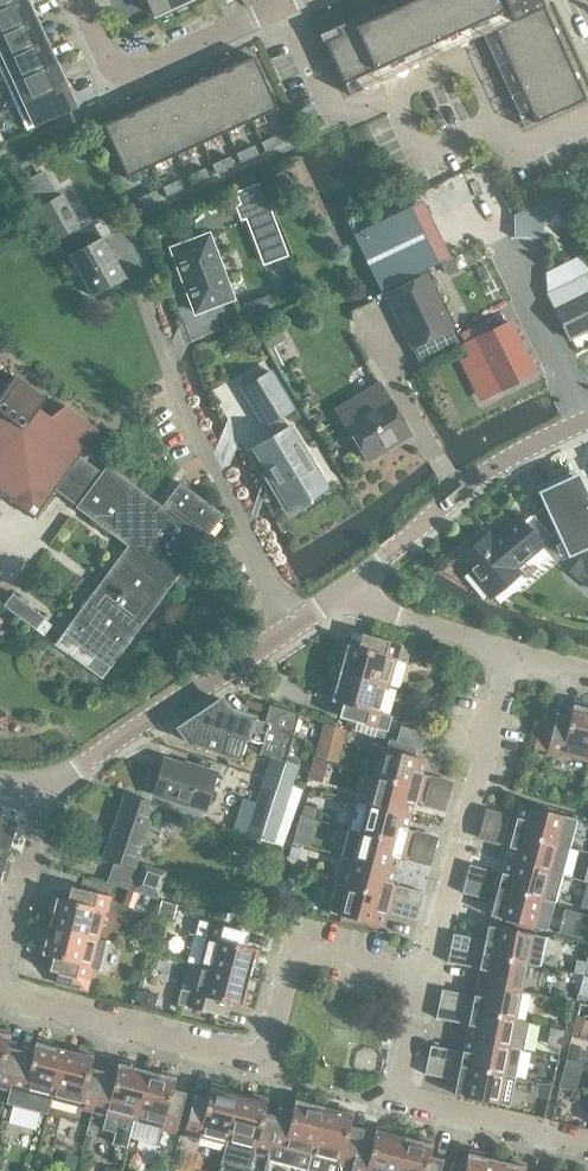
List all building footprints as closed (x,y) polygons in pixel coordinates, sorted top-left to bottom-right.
[(25,0),(17,0),(0,8),(0,34),(34,19),(25,0)] [(154,16),(189,0),(147,0),(154,16)] [(577,81),(570,85),(564,74),(572,70),(543,6),(540,0),(396,0),(400,8),(373,20),(370,12),(336,27),(339,35),(325,42),(349,95),(482,34),(525,128),(586,100),(577,81)] [(34,19),(0,34),(0,61),(44,41),(34,19)] [(44,41),(0,61),(0,70),(7,85),(54,63),(44,41)] [(254,57),(217,74),(103,126),(127,178),(277,109),(254,57)] [(64,85),(54,63),(7,85),(17,107),(64,85)] [(74,108),(64,85),(17,107),(27,130),(74,108)] [(283,143),(279,134),(261,143),(265,151),(283,143)] [(259,154),(255,146),(237,154),(241,163),(259,154)] [(234,166),(230,157),(212,165),(216,174),(234,166)] [(209,177),(205,168),(187,176),(192,185),(209,177)] [(45,170),(22,183),(36,208),(59,195),(45,170)] [(185,188),(181,179),(163,187),(167,196),(185,188)] [(240,203),(234,205),(240,219),(246,217),(247,220),(270,212),(259,182),(235,191),(240,203)] [(160,199),(156,190),(138,199),(142,208),(160,199)] [(514,214),(514,236),(543,237),(543,214),(567,204),(561,191),(514,214)] [(36,208),(41,218),(54,241),(79,227),(61,194),(59,195),(36,208)] [(410,206),(355,232),(382,288),(437,262),(410,206)] [(270,212),(247,220),(264,264),(286,255),(270,212)] [(208,235),(171,249),(195,313),(232,299),(208,235)] [(100,237),(69,255),(92,296),(123,278),(100,237)] [(453,257),(441,263),(447,275),(458,270),(453,257)] [(546,294),(553,307),(569,339),(587,330),(587,273),(546,294)] [(387,295),(411,346),(449,328),(424,276),(387,295)] [(508,323),(474,340),(499,390),(533,373),(508,323)] [(280,327),(261,336),(268,350),(287,340),(280,327)] [(263,357),(236,375),(241,383),(269,365),(263,357)] [(290,509),(291,510),(292,510),(311,502),(312,503),(313,502),(310,498),(327,488),(290,427),(288,428),(281,416),(293,409),(271,372),(243,389),(265,426),(269,423),(276,436),(254,449),(267,470),(262,473),(275,494),(276,494),(290,510),(290,509)] [(174,578),(222,514),(178,481),(160,505),(105,465),(100,472),(79,457),(98,430),(64,405),(49,417),(36,407),(43,397),(13,375),(6,384),(0,380),(0,497),(2,495),(32,517),(54,488),(75,504),(73,506),(125,545),(62,631),(109,666),(174,578)] [(408,434),(386,398),(378,384),(336,409),(366,459),(408,434)] [(532,516),(548,535),(549,537),(556,533),(567,558),(587,548),(587,496),(582,484),(579,477),(573,475),(541,490),(538,496),(542,503),(543,507),(532,516)] [(488,534),(457,559),(490,598),(519,574),(515,569),(542,546),(519,516),(492,539),(488,534)] [(45,617),(12,593),(2,605),(35,630),(36,629),(43,619),(45,617)] [(36,629),(35,630),(42,635),(50,624),(43,619),(36,629)] [(410,647),(370,636),(361,634),(357,647),(344,644),(339,659),(342,660),(339,673),(388,686),(395,659),(406,662),(410,647)] [(388,686),(339,673),(335,686),(332,685),(328,701),(342,704),(338,718),(387,732),(391,717),(380,714),(388,686)] [(228,711),(221,700),(220,700),(178,727),(188,742),(237,756),(242,737),(261,742),(258,752),(270,755),(264,776),(292,784),(298,763),(285,759),(298,714),(268,705),(263,721),(228,711)] [(587,709),(587,708),(587,706),(573,702),(570,716),(556,713),(546,753),(561,756),(561,755),(587,762),(587,709)] [(323,724),(315,757),(338,763),(346,730),(323,724)] [(425,760),(421,759),(370,745),(363,774),(374,777),(425,791),(429,776),(421,774),(425,760)] [(314,759),(308,779),(322,783),(327,763),(314,759)] [(152,795),(203,811),(215,773),(194,767),(194,769),(163,760),(152,795)] [(446,808),(454,777),(432,772),(425,802),(446,808)] [(274,844),(292,784),(264,776),(253,816),(247,836),(274,844)] [(421,805),(425,791),(374,777),(367,804),(410,816),(414,803),(421,805)] [(124,796),(117,816),(102,859),(114,863),(107,883),(156,899),(165,872),(143,864),(140,872),(133,869),(155,806),(124,796)] [(414,831),(407,829),(410,816),(367,804),(356,801),(348,829),(410,845),(414,831)] [(576,820),(524,806),(519,805),(515,819),(508,817),(504,831),(569,848),(576,820)] [(305,806),(302,815),(313,818),(316,809),(305,806)] [(300,816),(293,842),(309,846),(316,820),(300,816)] [(0,817),(0,875),(16,822),(0,817)] [(396,871),(399,857),(407,860),(410,845),(348,829),(341,856),(352,859),(396,871)] [(569,848),(504,831),(500,845),(508,847),(504,860),(509,862),(562,876),(569,848)] [(291,846),(288,857),(297,859),(299,848),(291,846)] [(244,859),(241,866),(245,872),(252,871),(256,865),(252,858),(244,859)] [(423,893),(392,884),(396,871),(352,859),(345,886),(345,887),(419,907),(423,893)] [(562,876),(509,862),(504,860),(501,874),(493,872),(489,886),(540,899),(554,903),(562,876)] [(381,927),(384,912),(416,921),(419,907),(345,887),(345,886),(334,883),(326,912),(381,927)] [(533,928),(540,899),(489,886),(486,900),(493,902),(489,916),(533,928)] [(110,897),(79,889),(70,887),(66,900),(53,897),(49,912),(51,913),(48,926),(96,939),(103,911),(106,912),(110,897)] [(127,890),(123,904),(133,908),(138,894),(127,890)] [(579,908),(587,911),(587,896),(582,899),(579,908)] [(282,897),(280,906),(288,908),(290,899),(282,897)] [(161,901),(157,915),(173,919),(176,905),(161,901)] [(258,950),(244,946),(248,933),(198,920),(187,962),(198,965),(248,978),(251,965),(254,966),(258,950)] [(109,942),(96,939),(48,926),(45,939),(42,938),(38,954),(51,957),(48,971),(57,973),(54,982),(85,990),(91,968),(101,970),(109,942)] [(545,938),(531,935),(487,926),(484,941),(452,934),(449,948),(525,964),(539,967),(545,938)] [(525,964),(449,948),(446,963),(478,969),(475,983),(520,991),(525,964)] [(245,991),(248,978),(198,965),(191,992),(180,989),(176,1004),(226,1017),(230,1004),(243,1007),(247,991),(245,991)] [(514,1019),(520,991),(475,983),(473,996),(441,990),(438,1004),(514,1019)] [(142,989),(138,1004),(154,1008),(157,993),(142,989)] [(514,1019),(438,1004),(435,1019),(467,1025),(464,1038),(469,1039),(520,1050),(522,1050),(528,1022),(514,1019)] [(572,1031),(586,1035),(587,1026),(587,1018),(576,1015),(572,1031)] [(9,1090),(19,1050),(7,1046),(10,1033),(0,1030),(0,1087),(9,1090)] [(520,1050),(469,1039),(464,1038),(461,1052),(430,1046),(427,1060),(514,1077),(520,1050)] [(51,1099),(64,1049),(51,1046),(51,1043),(36,1039),(32,1053),(19,1050),(9,1090),(6,1104),(47,1114),(51,1099)] [(569,1046),(566,1059),(566,1060),(583,1064),(586,1050),(569,1046)] [(77,1053),(64,1049),(51,1099),(78,1106),(78,1107),(92,1111),(102,1071),(89,1068),(93,1054),(77,1050),(77,1053)] [(514,1077),(427,1060),(424,1074),(456,1081),(453,1095),(457,1096),(497,1104),(497,1103),(502,1104),(507,1103),(509,1101),(510,1101),(514,1077)] [(566,1060),(559,1086),(576,1091),(583,1064),(566,1060)] [(133,1120),(146,1071),(134,1067),(134,1065),(119,1061),(115,1074),(102,1071),(92,1111),(106,1115),(106,1113),(133,1120)] [(159,1074),(146,1071),(133,1120),(161,1127),(160,1129),(175,1133),(186,1092),(172,1089),(176,1075),(160,1071),(159,1074)] [(225,1144),(238,1094),(226,1091),(226,1088),(211,1084),(207,1098),(193,1094),(183,1135),(198,1138),(198,1137),(225,1144)] [(534,1107),(545,1109),(550,1091),(538,1088),(534,1107)] [(251,1098),(238,1094),(225,1144),(221,1160),(249,1167),(253,1153),(267,1156),(270,1148),(269,1147),(274,1125),(273,1125),(276,1116),(264,1113),(268,1099),(252,1095),(251,1098)] [(307,1170),(323,1107),(310,1104),(311,1101),(295,1097),(292,1110),(278,1107),(276,1116),(273,1125),(274,1125),(269,1147),(270,1148),(267,1156),(266,1160),(307,1170)] [(349,1125),(352,1112),(337,1107),(336,1110),(323,1107),(307,1170),(309,1170),(337,1170),(338,1165),(350,1168),(351,1169),(357,1146),(358,1147),(360,1138),(363,1129),(349,1125)] [(403,1137),(391,1134),(391,1131),(376,1127),(372,1141),(360,1138),(358,1147),(357,1146),(351,1169),(350,1168),(349,1170),(394,1170),(403,1137)] [(403,1137),(394,1170),(439,1170),(443,1159),(429,1155),(433,1142),(417,1138),(416,1140),(403,1137)] [(496,1160),(483,1157),(483,1154),(468,1151),(464,1164),(451,1161),(448,1170),(493,1170),(496,1160)] [(63,1169),(72,1170),(75,1170),(78,1157),(67,1154),(63,1169)] [(496,1160),(493,1170),(523,1170),(525,1164),(509,1160),(509,1163),(496,1160)]
